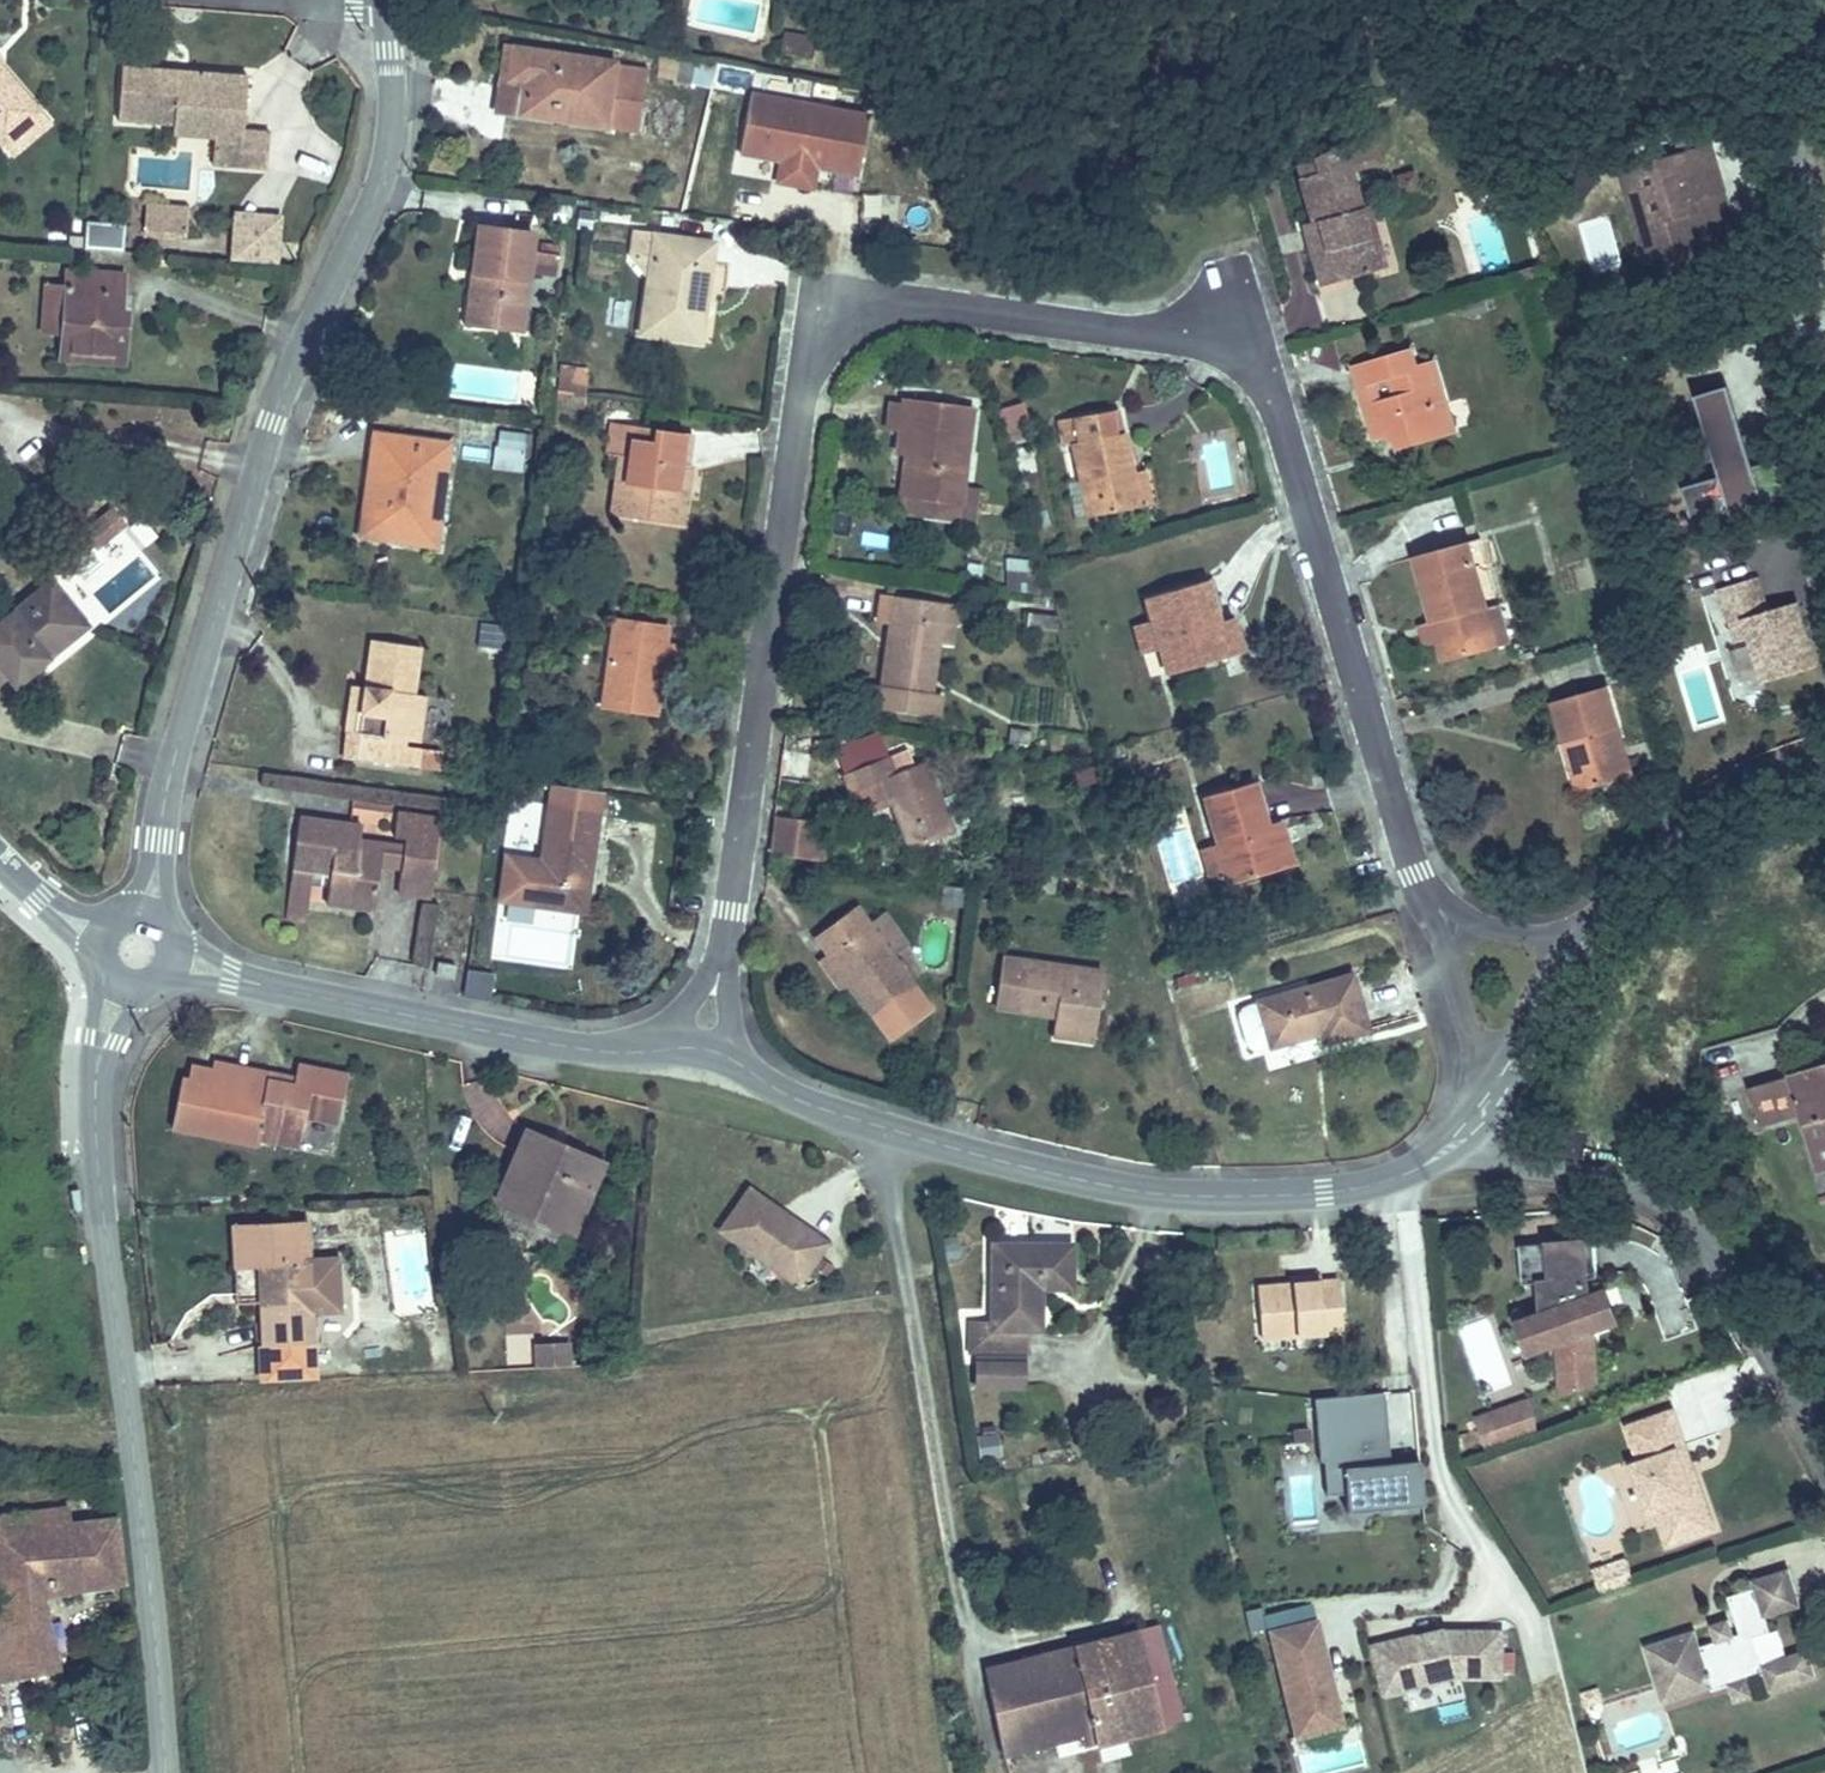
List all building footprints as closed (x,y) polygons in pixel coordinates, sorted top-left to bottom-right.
[(530,83),(524,121),(641,136),(650,66),(522,48),(518,82),(530,83)] [(37,114),(0,70),(0,144),(37,114)] [(168,118),(213,122),(209,174),(266,178),(269,144),(242,141),(246,84),(120,74),(115,131),(166,136),(168,118)] [(774,151),(771,174),(812,181),(816,159),(853,165),(864,106),(749,85),(738,145),(774,151)] [(37,114),(0,144),(0,152),(12,166),(51,132),(37,114)] [(1727,202),(1714,156),(1641,177),(1665,262),(1671,283),(1717,270),(1709,245),(1700,209),(1727,202)] [(1317,256),(1328,255),(1337,289),(1380,276),(1352,175),(1297,189),(1317,256)] [(1665,262),(1641,177),(1621,182),(1645,268),(1665,262)] [(1511,267),(1491,190),(1452,201),(1471,277),(1511,267)] [(1737,237),(1727,202),(1700,209),(1709,245),(1737,237)] [(1606,215),(1576,225),(1593,276),(1623,266),(1606,215)] [(183,243),(185,219),(143,217),(142,241),(183,243)] [(277,269),(281,224),(236,220),(232,266),(277,269)] [(123,252),(125,225),(85,222),(83,249),(123,252)] [(646,250),(638,331),(688,338),(696,287),(704,287),(710,240),(651,231),(652,224),(631,222),(628,249),(646,250)] [(477,275),(468,335),(512,342),(530,232),(474,225),(467,273),(477,275)] [(118,370),(123,326),(113,325),(118,282),(60,277),(52,364),(118,370)] [(1386,387),(1361,395),(1377,447),(1392,443),(1395,452),(1412,446),(1416,456),(1456,444),(1433,373),(1413,378),(1408,363),(1381,371),(1386,387)] [(1356,378),(1361,395),(1386,387),(1381,371),(1356,378)] [(1751,469),(1730,397),(1697,407),(1714,464),(1737,456),(1741,472),(1751,469)] [(998,411),(1007,441),(1031,434),(1021,404),(998,411)] [(930,508),(961,513),(971,422),(912,412),(910,419),(900,418),(896,445),(907,446),(908,438),(913,438),(910,466),(921,467),(916,504),(910,504),(908,526),(927,529),(930,508)] [(628,448),(622,508),(683,517),(685,487),(674,487),(676,461),(686,462),(689,428),(605,416),(602,445),(614,446),(628,448)] [(1062,460),(1073,456),(1089,526),(1131,513),(1123,481),(1132,480),(1122,441),(1108,445),(1101,422),(1055,434),(1062,460)] [(389,520),(431,527),(446,446),(370,431),(354,532),(386,538),(389,520)] [(521,473),(524,434),(493,432),(490,471),(521,473)] [(1194,447),(1207,495),(1241,486),(1229,438),(1194,447)] [(608,506),(622,508),(628,448),(614,446),(608,506)] [(1696,536),(1800,504),(1788,467),(1753,477),(1751,469),(1741,472),(1737,456),(1714,464),(1722,487),(1685,499),(1696,536)] [(957,534),(961,513),(930,508),(927,529),(957,534)] [(427,545),(431,527),(389,520),(386,538),(427,545)] [(94,564),(122,542),(108,525),(81,547),(94,564)] [(1442,672),(1511,651),(1481,554),(1413,574),(1442,672)] [(1805,606),(1773,616),(1762,583),(1726,595),(1737,629),(1751,625),(1771,687),(1824,669),(1824,666),(1805,606)] [(1171,680),(1246,658),(1233,619),(1223,620),(1212,587),(1148,604),(1171,680)] [(5,689),(11,690),(86,632),(52,591),(0,630),(0,694),(5,689)] [(934,723),(938,701),(932,699),(944,611),(892,601),(885,647),(893,648),(890,662),(881,662),(877,692),(870,692),(868,710),(934,723)] [(655,718),(666,634),(613,627),(605,712),(655,718)] [(351,733),(346,754),(413,767),(418,745),(404,742),(421,640),(367,632),(357,690),(344,688),(336,730),(351,733)] [(1568,754),(1576,752),(1591,797),(1629,785),(1601,695),(1555,710),(1568,754)] [(955,834),(920,768),(897,778),(889,760),(840,784),(863,826),(892,812),(915,855),(955,834)] [(1243,887),(1302,865),(1287,824),(1276,828),(1261,788),(1214,805),(1243,887)] [(404,834),(396,880),(427,885),(437,811),(398,805),(394,831),(404,834)] [(326,862),(321,890),(370,899),(377,843),(349,838),(351,813),(296,806),(289,856),(326,862)] [(584,925),(595,825),(546,820),(536,918),(584,925)] [(826,867),(831,830),(776,822),(771,860),(826,867)] [(505,853),(536,859),(538,846),(507,841),(505,853)] [(295,906),(299,884),(284,881),(281,903),(295,906)] [(429,963),(434,902),(407,901),(403,962),(429,963)] [(874,1019),(919,989),(897,958),(911,949),(891,920),(877,928),(866,910),(822,941),(874,1019)] [(444,972),(445,963),(434,961),(433,971),(444,972)] [(1077,1019),(1075,1043),(1099,1046),(1108,972),(1007,961),(1000,1010),(1077,1019)] [(463,996),(489,1000),(492,974),(466,970),(463,996)] [(1275,1053),(1328,1038),(1333,1052),(1370,1042),(1352,980),(1262,1006),(1275,1053)] [(1246,1057),(1266,1051),(1253,1005),(1233,1011),(1246,1057)] [(332,1124),(342,1073),(292,1063),(287,1085),(262,1081),(263,1074),(207,1063),(205,1070),(201,1095),(173,1090),(166,1128),(250,1143),(251,1138),(293,1146),(299,1118),(332,1124)] [(201,1095),(205,1070),(184,1066),(182,1080),(176,1079),(173,1090),(201,1095)] [(1807,1133),(1823,1190),(1824,1189),(1824,1085),(1752,1103),(1764,1145),(1807,1133)] [(578,1178),(592,1182),(604,1154),(528,1121),(498,1193),(559,1218),(578,1178)] [(790,1272),(828,1221),(756,1168),(719,1219),(790,1272)] [(235,1257),(255,1255),(266,1254),(270,1297),(257,1297),(259,1339),(313,1335),(312,1315),(311,1291),(310,1261),(308,1212),(232,1216),(235,1257)] [(1069,1274),(1070,1235),(990,1232),(987,1313),(966,1312),(965,1341),(971,1341),(1012,1342),(1017,1342),(1018,1318),(1034,1319),(1036,1273),(1069,1274)] [(1597,1339),(1584,1308),(1580,1310),(1578,1292),(1586,1291),(1582,1253),(1507,1261),(1511,1300),(1529,1298),(1533,1330),(1530,1332),(1526,1338),(1525,1348),(1523,1349),(1529,1365),(1547,1358),(1549,1376),(1585,1372),(1583,1345),(1597,1339)] [(266,1254),(255,1255),(257,1297),(270,1297),(266,1254)] [(1262,1337),(1343,1330),(1338,1280),(1258,1286),(1262,1337)] [(340,1290),(311,1291),(312,1315),(341,1313),(340,1290)] [(1605,1335),(1593,1305),(1584,1308),(1597,1339),(1605,1335)] [(569,1356),(568,1334),(536,1336),(537,1358),(569,1356)] [(1011,1375),(1012,1342),(971,1341),(970,1374),(1011,1375)] [(1588,1397),(1585,1372),(1549,1376),(1553,1410),(1588,1397)] [(1416,1515),(1414,1471),(1382,1473),(1382,1460),(1363,1461),(1360,1402),(1310,1405),(1313,1468),(1324,1467),(1336,1467),(1338,1501),(1338,1519),(1416,1515)] [(1534,1445),(1524,1415),(1480,1431),(1482,1439),(1498,1433),(1507,1456),(1534,1445)] [(1640,1472),(1632,1476),(1646,1513),(1654,1511),(1670,1550),(1717,1534),(1703,1493),(1691,1497),(1676,1456),(1687,1451),(1674,1417),(1627,1434),(1640,1472)] [(996,1442),(993,1421),(974,1424),(978,1445),(996,1442)] [(1507,1456),(1498,1433),(1482,1439),(1480,1431),(1469,1435),(1480,1466),(1507,1456)] [(1338,1501),(1336,1467),(1324,1467),(1326,1501),(1338,1501)] [(59,1671),(50,1587),(119,1580),(112,1515),(69,1521),(68,1505),(0,1513),(0,1541),(8,1611),(0,1612),(0,1677),(59,1671)] [(1730,1691),(1747,1685),(1761,1680),(1769,1701),(1816,1685),(1805,1655),(1764,1668),(1754,1642),(1772,1635),(1768,1623),(1805,1610),(1793,1572),(1757,1584),(1760,1591),(1732,1602),(1745,1637),(1735,1642),(1731,1634),(1719,1638),(1722,1645),(1703,1653),(1696,1637),(1649,1653),(1669,1711),(1730,1691)] [(1314,1628),(1308,1607),(1263,1619),(1269,1639),(1314,1628)] [(1789,1656),(1806,1648),(1794,1622),(1777,1630),(1789,1656)] [(1336,1711),(1314,1628),(1269,1639),(1291,1723),(1336,1711)] [(1506,1678),(1505,1634),(1467,1635),(1424,1647),(1422,1640),(1406,1644),(1383,1685),(1387,1699),(1464,1678),(1506,1678)] [(986,1667),(1005,1754),(1078,1738),(1081,1746),(1158,1728),(1140,1635),(986,1667)] [(1383,1685),(1406,1644),(1374,1653),(1383,1685)] [(1755,1704),(1747,1685),(1730,1691),(1738,1712),(1755,1704)]
